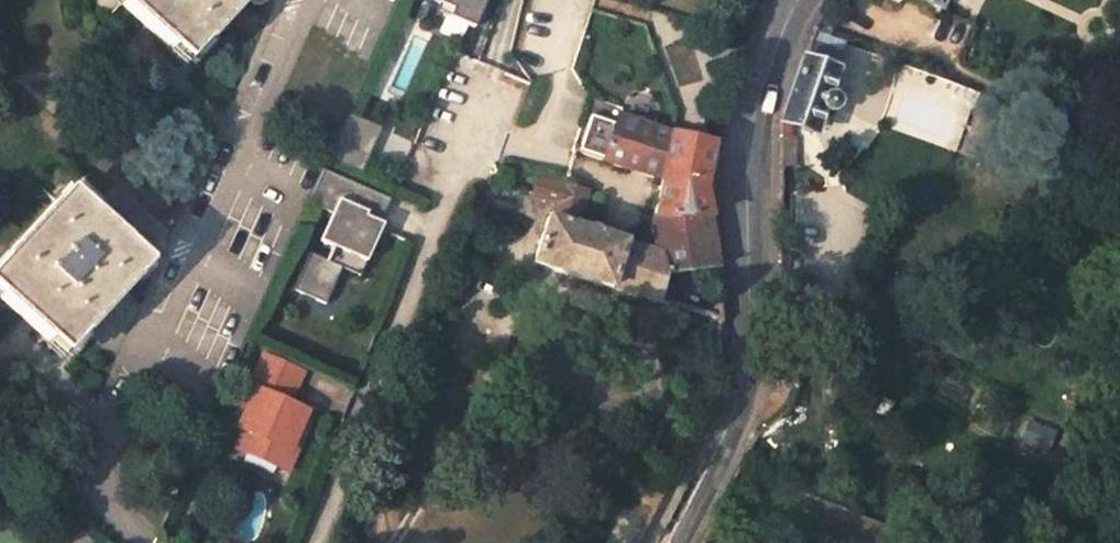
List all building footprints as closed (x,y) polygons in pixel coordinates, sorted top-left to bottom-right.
[(188,59),(241,0),(125,0),(188,59)] [(469,24),(479,0),(417,0),(469,24)] [(945,0),(917,0),(940,11),(945,0)] [(826,95),(834,72),(825,69),(825,66),(809,61),(807,64),(800,62),(780,121),(792,124),(815,131),(822,108),(830,111),(835,106),(836,104),(835,100),(833,97),(826,95)] [(624,104),(592,94),(589,105),(575,151),(664,179),(652,227),(658,252),(663,274),(701,277),(706,200),(704,187),(708,162),(708,144),(674,136),(620,116),(624,104)] [(358,169),(376,127),(347,114),(329,156),(358,169)] [(780,126),(779,162),(795,163),(797,137),(791,135),(792,124),(780,121),(780,126)] [(392,196),(325,167),(310,200),(338,212),(325,241),(334,245),(328,258),(312,251),(296,287),(327,301),(343,265),(349,251),(364,258),(392,196)] [(536,177),(531,193),(558,201),(563,186),(536,177)] [(533,263),(611,287),(623,241),(599,233),(602,225),(590,222),(588,230),(578,226),(590,189),(565,180),(563,186),(558,201),(553,219),(547,217),(533,263)] [(71,186),(0,264),(0,290),(66,353),(151,260),(71,186)] [(623,241),(611,287),(655,301),(663,274),(658,252),(623,241)] [(367,259),(364,258),(349,251),(343,265),(360,273),(367,259)] [(300,372),(264,357),(250,388),(257,391),(245,417),(240,428),(247,432),(240,448),(288,470),(296,450),(289,447),(301,420),(304,412),(287,404),(300,372)] [(250,388),(238,414),(245,417),(257,391),(250,388)] [(296,450),(308,423),(301,420),(289,447),(296,450)] [(1028,420),(1024,435),(1049,443),(1053,428),(1028,420)]
